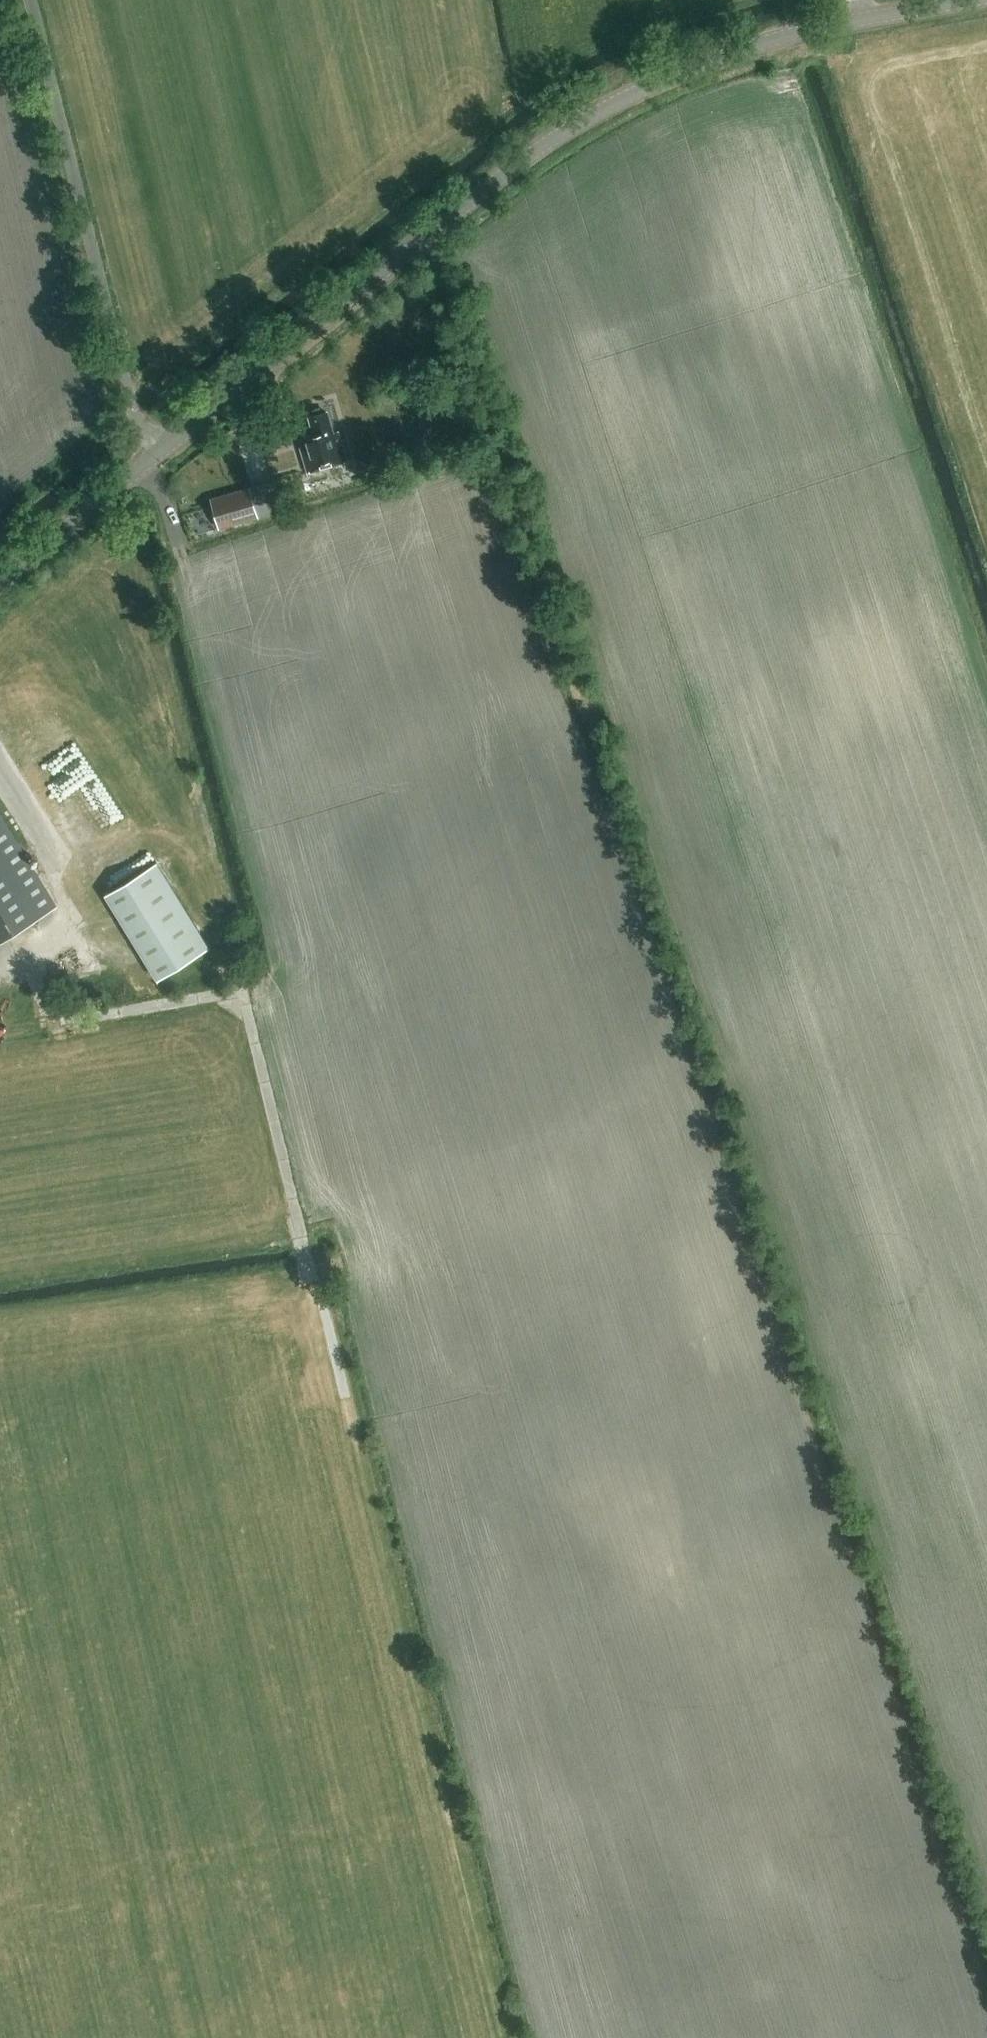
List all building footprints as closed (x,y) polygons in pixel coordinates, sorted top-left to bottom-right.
[(308,471),(346,460),(338,432),(334,433),(328,412),(310,417),(312,426),(298,430),(302,447),(301,447),(308,471)] [(258,516),(251,493),(212,504),(219,528),(258,516)] [(56,905),(0,815),(0,940),(56,905)] [(156,861),(104,893),(157,979),(209,947),(156,861)]
